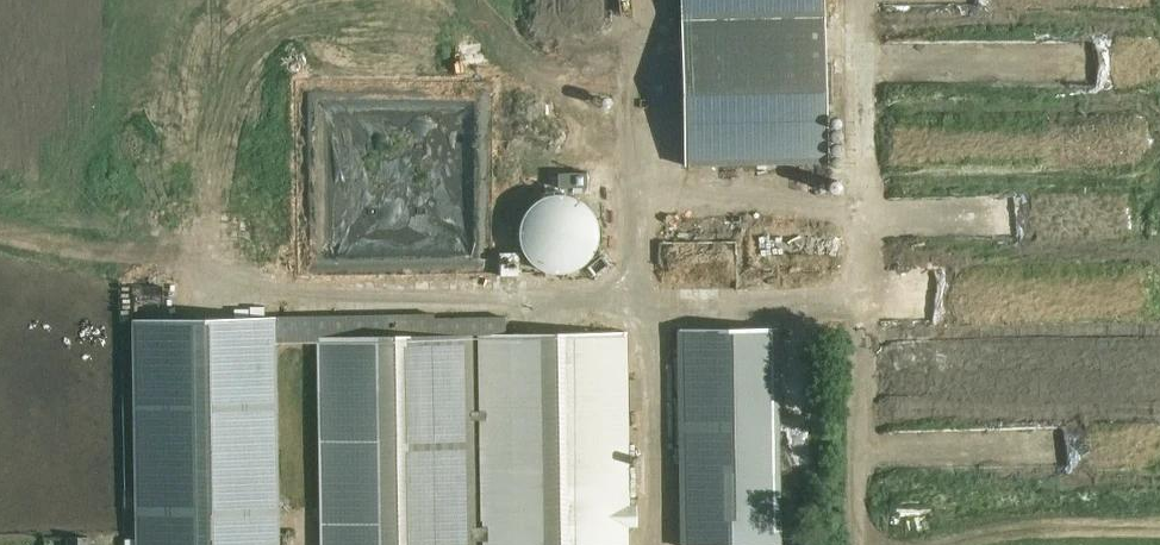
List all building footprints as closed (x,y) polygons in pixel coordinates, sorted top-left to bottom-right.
[(828,163),(823,0),(680,0),(684,166),(828,163)] [(475,121),(477,161),(502,160),(500,120),(475,121)] [(653,133),(636,135),(638,151),(655,148),(653,133)] [(588,174),(557,174),(557,188),(572,188),(572,193),(582,193),(582,188),(588,188),(588,174)] [(625,200),(626,183),(611,182),(609,199),(625,200)] [(519,232),(519,238),(520,245),(522,251),(525,257),(529,262),(534,267),(540,270),(546,273),(552,274),(559,275),(566,274),(572,273),(579,270),(584,266),(589,261),(593,255),(596,249),(598,242),(599,235),(598,228),(596,221),(593,215),(589,209),(584,204),(579,200),(572,197),(566,196),(559,195),(552,196),(546,197),(540,200),(534,203),(529,208),(525,213),(522,219),(520,225),(519,232)] [(627,509),(625,331),(506,334),(505,317),(434,318),(434,314),(276,317),(277,343),(318,342),(322,544),(476,544),(475,544),(475,541),(482,541),(482,544),(627,544),(627,528),(635,528),(635,508),(627,509)] [(140,544),(275,544),(271,319),(136,321),(140,544)] [(679,331),(683,544),(779,544),(775,330),(679,331)] [(1076,461),(1075,436),(979,439),(980,464),(1076,461)]
